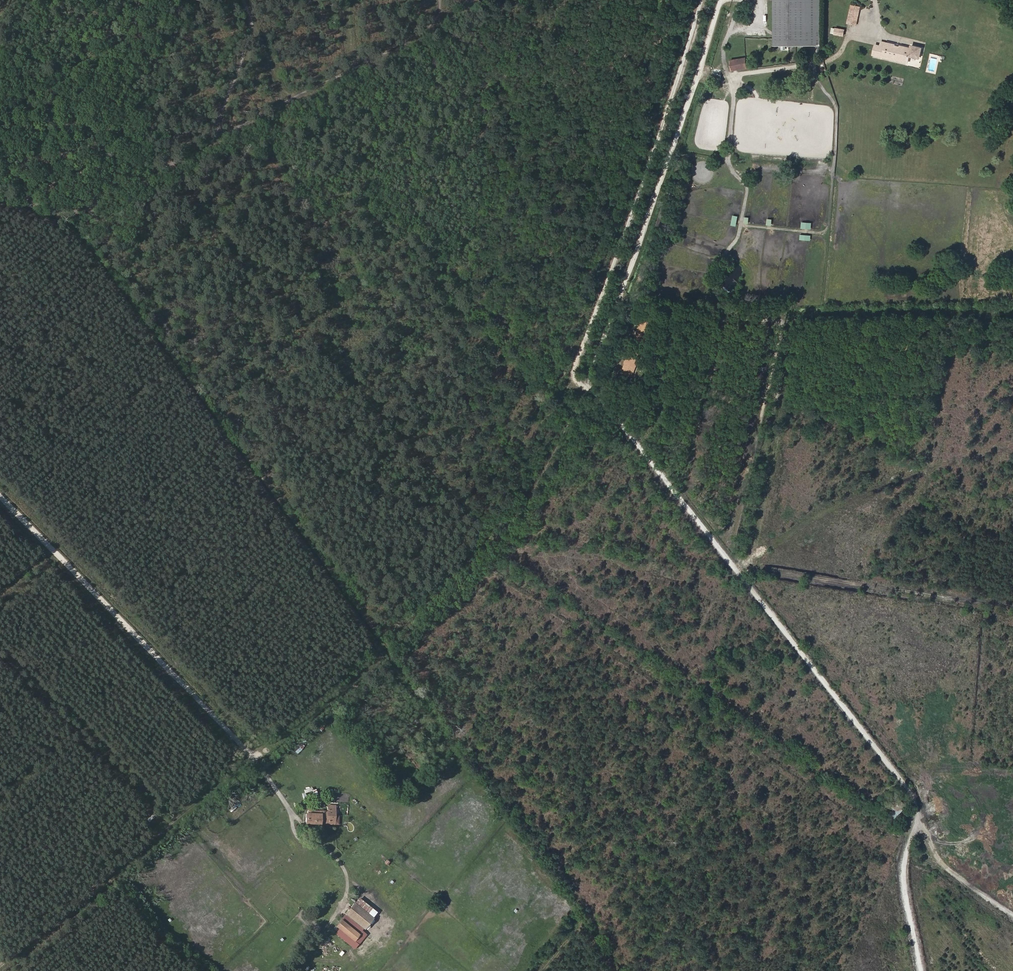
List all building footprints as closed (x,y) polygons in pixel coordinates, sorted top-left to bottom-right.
[(821,0),(774,0),(774,46),(822,46),(821,0)] [(858,24),(861,5),(851,4),(848,23),(858,24)] [(837,27),(835,34),(845,36),(847,29),(837,27)] [(913,47),(912,50),(888,43),(887,48),(881,46),(877,45),(875,55),(909,63),(911,57),(911,54),(916,55),(916,56),(921,58),(923,49),(913,47)] [(747,68),(745,58),(730,61),(732,71),(747,68)] [(638,331),(644,335),(648,328),(642,324),(638,331)] [(628,354),(622,373),(634,377),(640,358),(628,354)] [(293,748),(297,753),(306,745),(301,740),(293,748)] [(233,813),(239,810),(235,805),(230,808),(233,813)] [(895,812),(899,816),(906,809),(901,805),(895,812)] [(328,814),(327,811),(313,813),(312,812),(308,812),(309,816),(307,816),(308,825),(309,825),(310,828),(313,827),(313,825),(336,822),(335,813),(328,814)] [(382,838),(377,833),(373,838),(377,841),(379,839),(380,840),(382,838)] [(371,917),(354,903),(347,911),(364,926),(371,917)] [(341,918),(335,924),(346,933),(351,926),(341,918)] [(353,939),(359,932),(351,926),(346,933),(353,939)]
